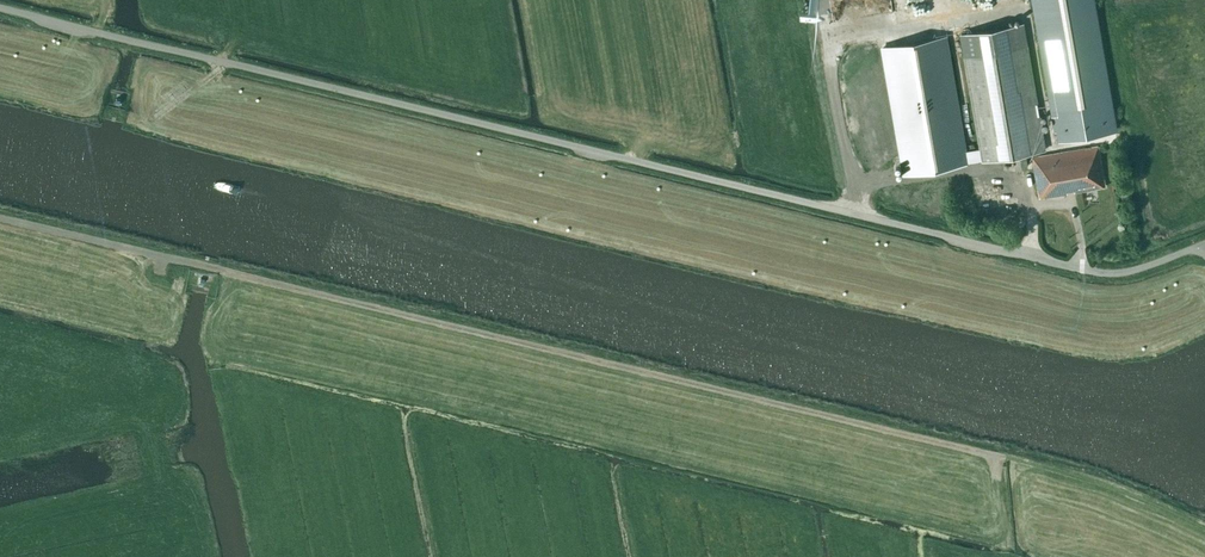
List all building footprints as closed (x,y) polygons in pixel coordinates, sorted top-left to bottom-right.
[(1115,130),(1093,0),(1035,0),(1058,139),(1115,130)] [(967,163),(939,168),(943,190),(1005,180),(1001,157),(1014,155),(1016,168),(1028,166),(1025,153),(1045,150),(1024,23),(962,33),(983,160),(967,163)] [(945,36),(884,46),(905,173),(939,168),(967,163),(945,36)] [(1105,186),(1098,146),(1033,157),(1040,198),(1067,193),(1067,191),(1074,190),(1075,192),(1105,186)]
